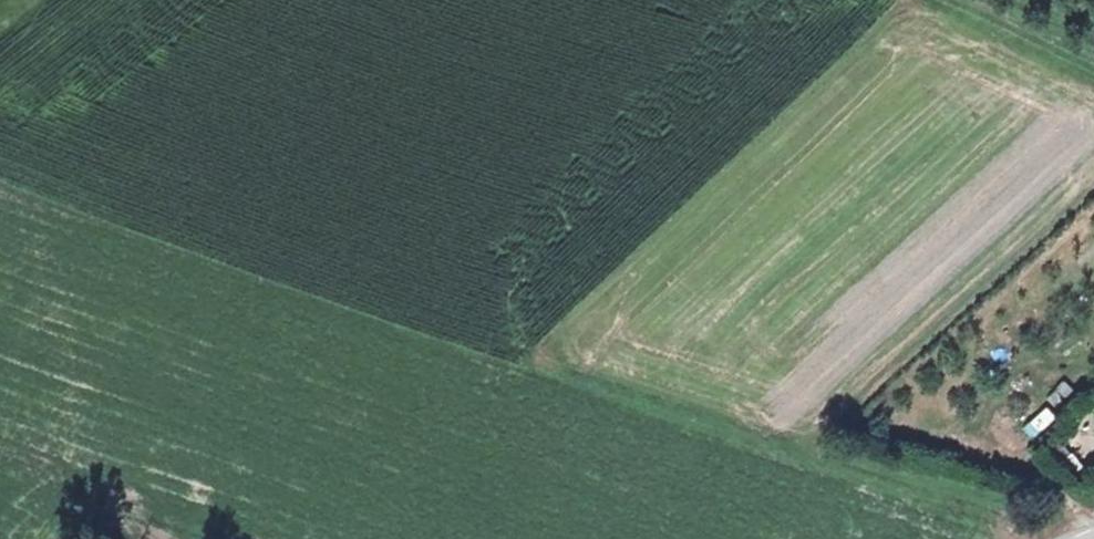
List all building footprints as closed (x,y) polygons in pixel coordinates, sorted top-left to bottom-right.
[(1061,380),(1045,396),(1055,406),(1071,391),(1061,380)] [(1034,433),(1053,415),(1045,406),(1026,423),(1034,433)]
